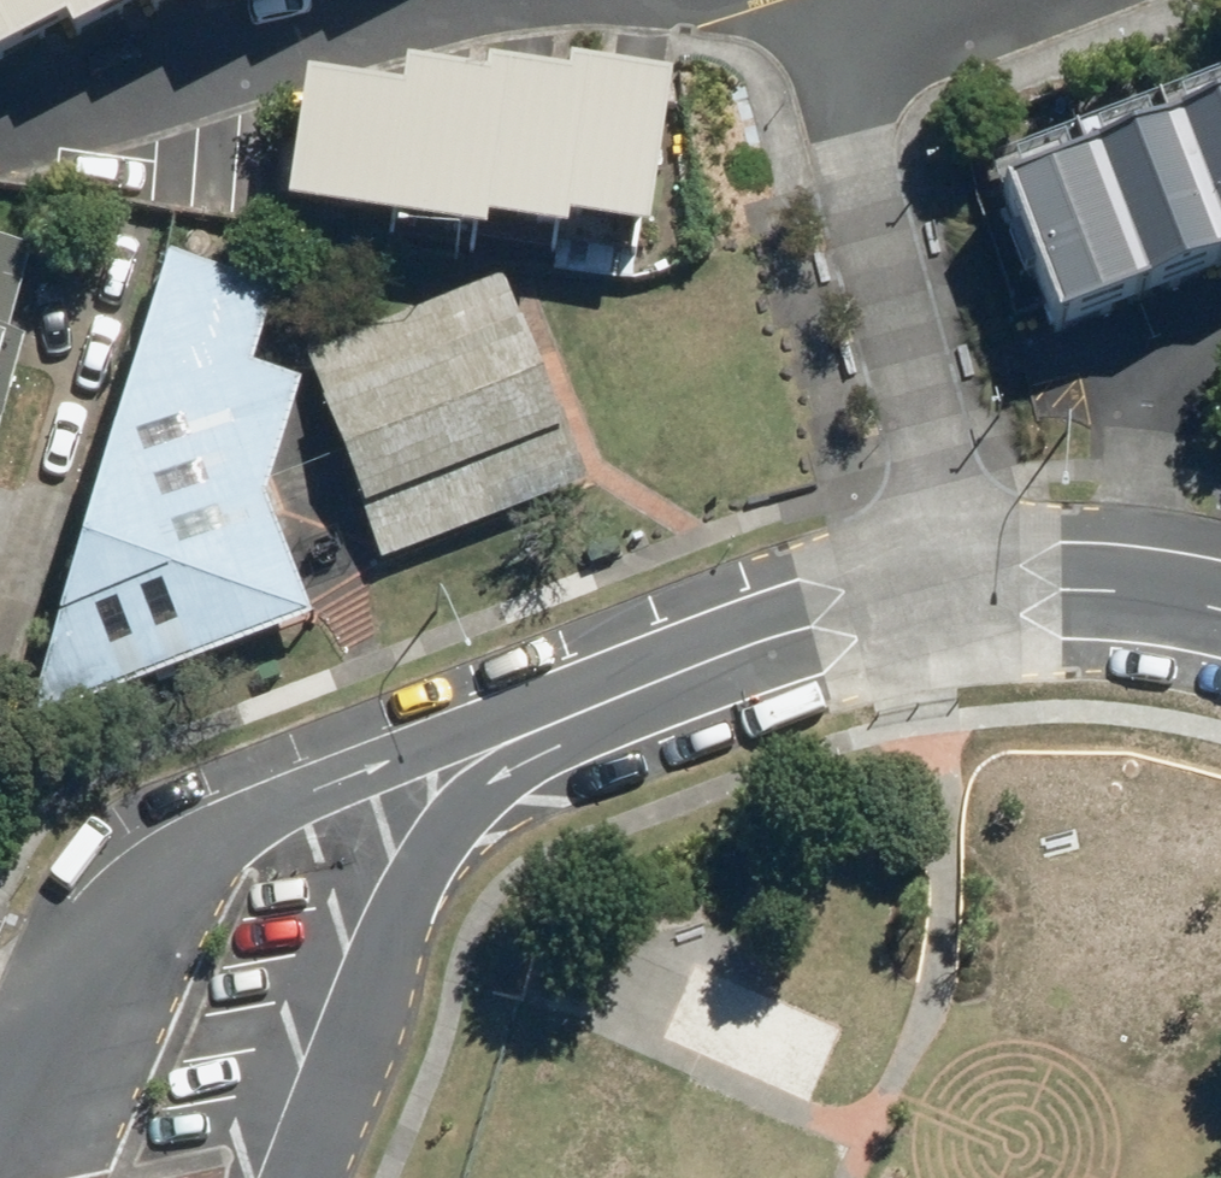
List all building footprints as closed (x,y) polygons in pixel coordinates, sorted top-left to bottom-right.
[(7,8),(23,41),(93,6),(100,20),(140,0),(0,0),(0,11),(7,8)] [(431,75),(337,60),(316,191),(511,222),(513,208),(595,221),(597,207),(676,219),(698,80),(600,64),(598,74),(519,62),(517,71),(433,58),(431,75)] [(1010,186),(1065,320),(1220,257),(1220,101),(1010,186)] [(2,464),(39,333),(19,327),(42,244),(0,228),(0,463),(2,464)] [(182,256),(30,729),(325,612),(280,498),(311,378),(265,360),(287,290),(182,256)] [(517,265),(310,349),(394,555),(601,471),(517,265)]
